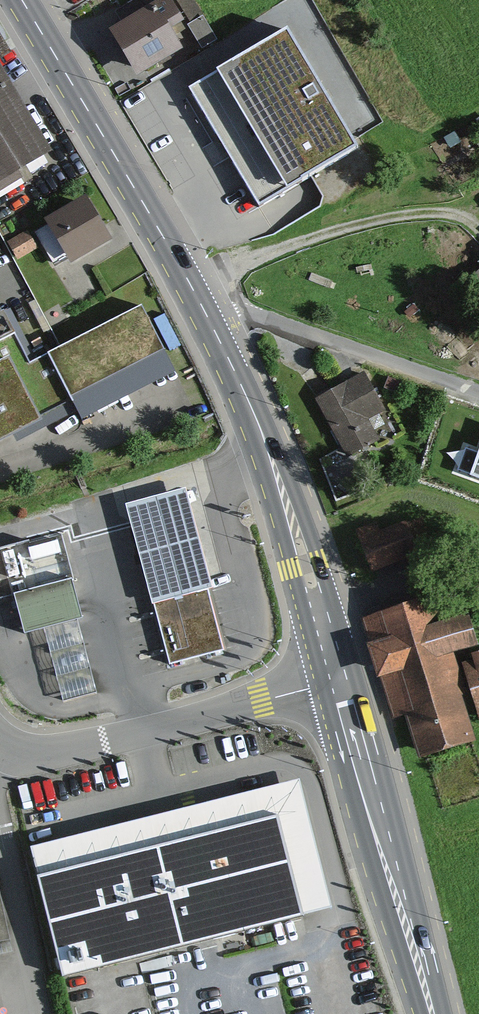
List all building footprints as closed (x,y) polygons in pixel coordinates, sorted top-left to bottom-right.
[(111,34),(137,76),(186,46),(173,25),(184,17),(174,0),(135,0),(144,14),(111,34)] [(190,22),(203,15),(194,0),(177,0),(190,22)] [(218,39),(203,15),(190,22),(187,24),(202,49),(218,39)] [(287,29),(188,88),(258,204),(356,146),(287,29)] [(12,52),(0,33),(0,59),(12,52)] [(193,73),(222,61),(217,49),(188,62),(193,73)] [(52,154),(0,68),(0,185),(52,154)] [(119,236),(97,200),(51,229),(74,265),(119,236)] [(32,234),(13,245),(23,262),(42,252),(32,234)] [(154,307),(43,365),(70,415),(180,357),(154,307)] [(70,415),(43,365),(16,317),(0,326),(0,452),(70,415)] [(370,377),(320,406),(355,464),(387,445),(373,422),(391,411),(370,377)] [(470,475),(478,478),(478,449),(470,475)] [(186,488),(126,504),(152,604),(154,604),(208,589),(212,588),(186,488)] [(381,529),(363,536),(377,576),(432,555),(422,529),(386,542),(381,529)] [(63,566),(10,580),(24,632),(43,627),(77,618),(82,616),(71,579),(67,580),(63,566)] [(208,589),(154,604),(170,664),(224,649),(208,589)] [(373,624),(398,713),(412,709),(427,762),(478,748),(478,741),(457,660),(478,654),(478,622),(447,631),(439,605),(373,624)] [(77,618),(43,627),(63,702),(97,692),(77,618)] [(470,673),(478,705),(478,670),(470,673)] [(30,847),(36,877),(277,816),(303,916),(332,909),(299,780),(30,847)] [(277,816),(36,877),(62,977),(303,916),(277,816)]
